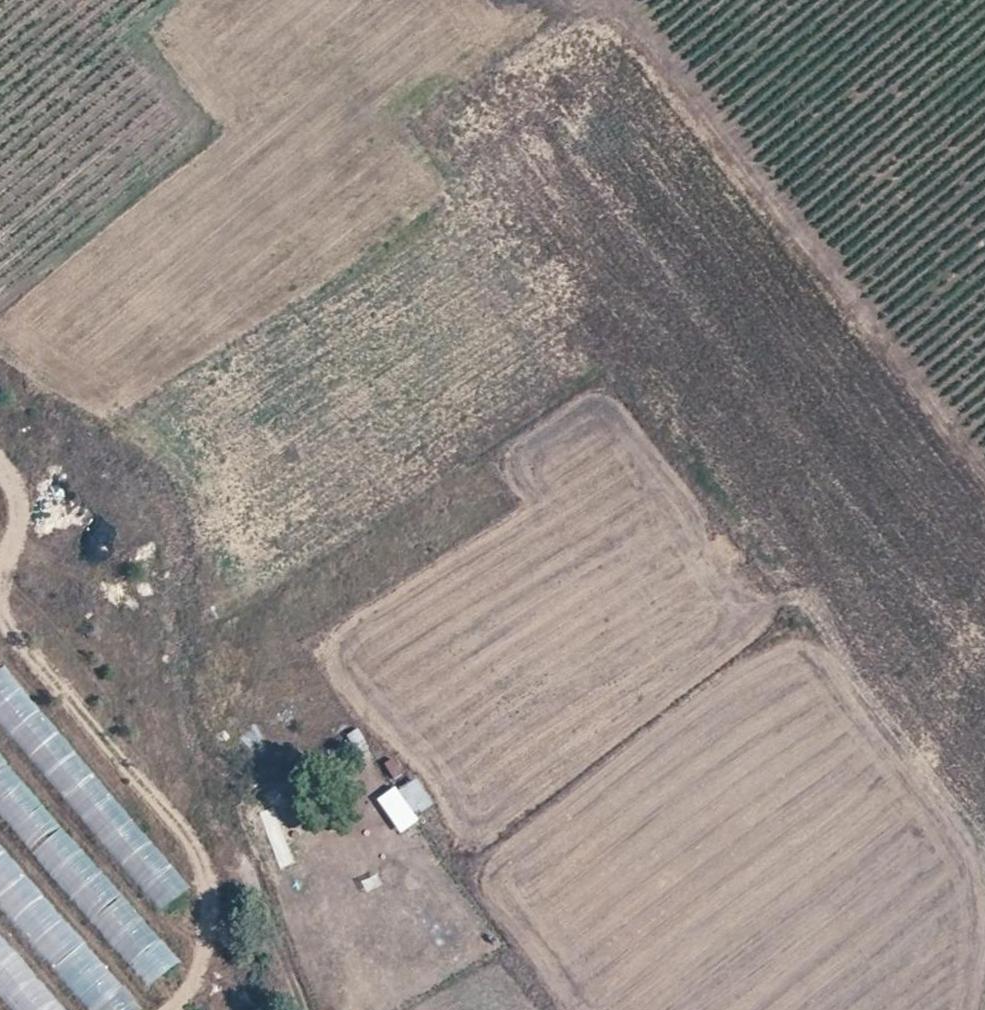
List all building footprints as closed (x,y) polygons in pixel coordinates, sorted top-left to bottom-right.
[(0,667),(0,720),(157,912),(187,888),(4,663),(0,667)] [(383,765),(394,779),(406,770),(394,755),(383,765)] [(0,756),(0,814),(86,920),(118,894),(105,878),(88,892),(70,870),(84,859),(0,756)] [(398,789),(415,814),(433,802),(416,777),(398,789)] [(51,971),(79,949),(0,852),(0,907),(51,971)] [(150,986),(178,960),(153,934),(134,951),(121,937),(112,945),(150,986)] [(6,1009),(58,1009),(0,937),(0,1002),(6,1009)] [(94,1009),(136,1009),(123,984),(102,995),(107,1003),(94,1009)]
